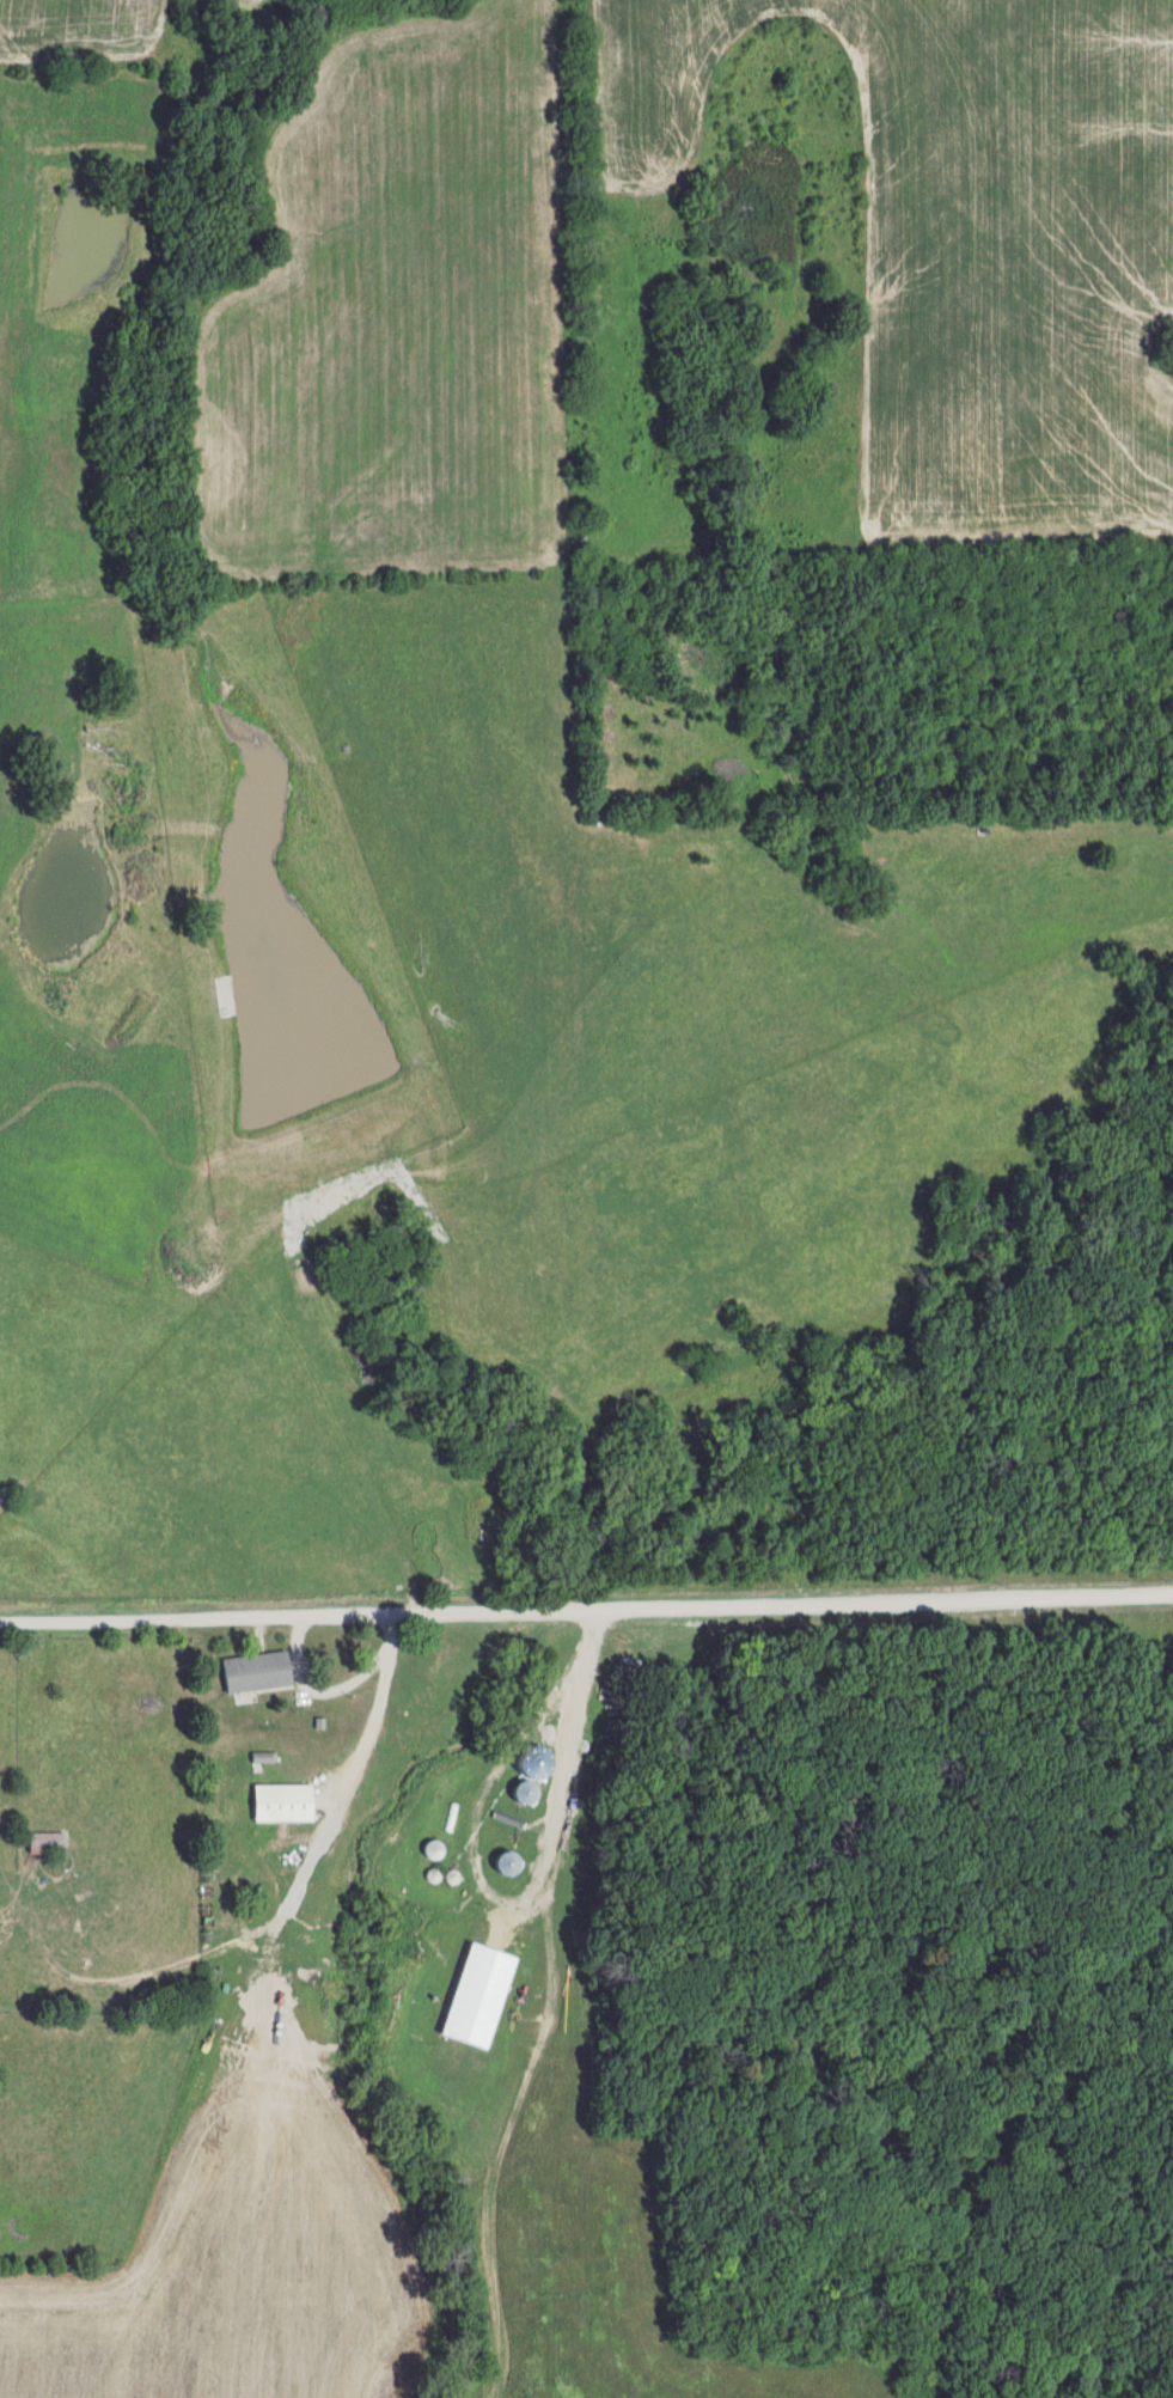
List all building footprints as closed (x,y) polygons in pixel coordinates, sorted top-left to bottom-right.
[(294,1687),(290,1652),(222,1660),(226,1695),(294,1687)] [(539,1805),(539,1783),(518,1783),(518,1805),(539,1805)] [(316,1786),(255,1786),(255,1823),(316,1823),(316,1786)] [(29,1834),(29,1855),(66,1855),(66,1834),(29,1834)] [(426,1857),(442,1861),(445,1844),(429,1841),(426,1857)] [(498,1868),(514,1879),(525,1862),(509,1852),(498,1868)]
